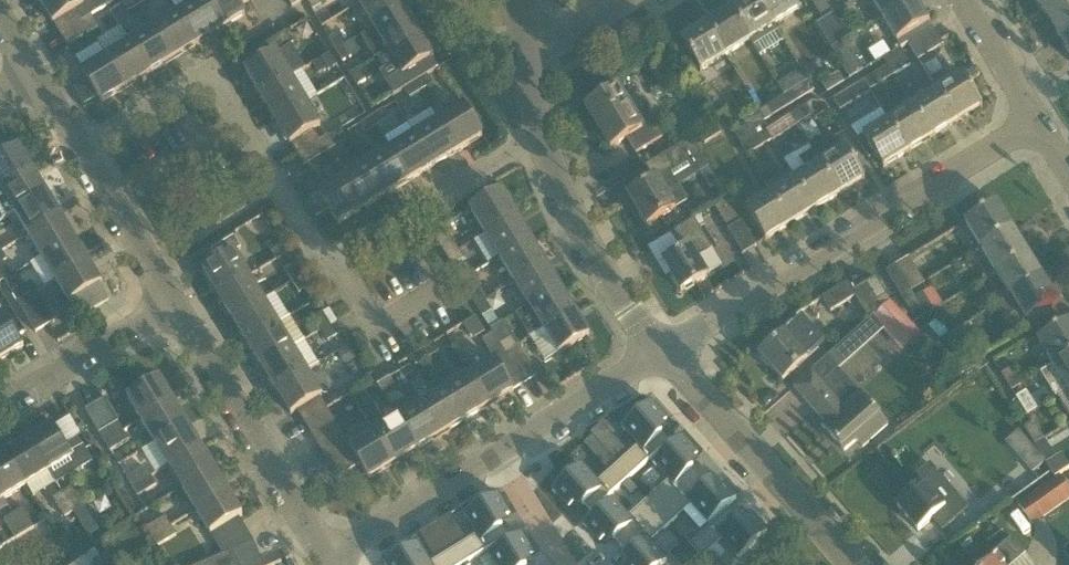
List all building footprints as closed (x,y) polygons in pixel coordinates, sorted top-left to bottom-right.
[(83,4),(81,0),(39,0),(53,23),(60,34),(83,20),(91,15),(102,8),(101,7),(97,0),(89,0),(83,4)] [(123,3),(129,12),(140,5),(138,0),(128,0),(123,3)] [(203,0),(200,0),(178,13),(197,44),(220,30),(203,0)] [(240,6),(236,0),(203,0),(220,30),(245,15),(240,6)] [(321,5),(318,0),(310,0),(307,1),(313,10),(321,5)] [(373,27),(404,8),(399,0),(364,0),(359,3),(373,27)] [(759,0),(745,0),(730,9),(750,41),(759,56),(784,41),(775,26),(759,0)] [(775,26),(800,10),(793,0),(759,0),(775,26)] [(823,20),(832,13),(824,0),(817,0),(812,3),(823,20)] [(909,0),(871,0),(881,17),(909,0)] [(915,0),(909,0),(881,17),(897,42),(930,22),(929,20),(928,21),(915,0)] [(1068,4),(1068,0),(1037,0),(1047,17),(1068,4)] [(1063,42),(1068,38),(1068,4),(1047,17),(1063,42)] [(373,27),(388,51),(419,32),(404,8),(373,27)] [(750,41),(730,9),(706,24),(726,56),(750,41)] [(155,28),(173,59),(197,44),(178,13),(155,28)] [(832,13),(823,20),(816,24),(831,48),(844,40),(848,37),(832,13)] [(83,20),(90,31),(98,26),(91,15),(83,20)] [(83,20),(60,34),(67,45),(90,31),(83,20)] [(726,56),(706,24),(683,39),(682,38),(680,39),(701,72),(726,56)] [(131,43),(149,73),(173,59),(155,28),(131,43)] [(933,28),(914,39),(908,43),(918,60),(944,45),(933,28)] [(286,31),(245,57),(251,68),(246,71),(260,96),(291,77),(276,53),(293,43),(286,31)] [(419,32),(388,51),(403,75),(434,57),(419,32)] [(328,39),(335,50),(344,45),(337,34),(328,39)] [(863,71),(844,40),(831,48),(850,79),(863,71)] [(107,57),(126,88),(149,73),(131,43),(107,57)] [(342,62),(351,56),(344,45),(335,50),(342,62)] [(321,59),(328,70),(337,65),(330,53),(321,59)] [(888,65),(894,75),(911,65),(905,55),(888,65)] [(126,88),(107,57),(83,72),(101,103),(126,88)] [(888,65),(864,81),(871,92),(870,90),(894,75),(888,65)] [(357,85),(366,80),(359,69),(350,74),(357,85)] [(840,71),(821,83),(827,92),(846,81),(840,71)] [(962,74),(937,89),(957,121),(980,107),(981,108),(982,107),(962,74)] [(416,82),(421,91),(432,84),(427,75),(416,82)] [(291,77),(260,96),(275,120),(306,101),(291,77)] [(808,81),(784,96),(790,106),(814,91),(808,81)] [(871,92),(864,81),(833,100),(840,111),(871,92)] [(404,89),(410,98),(421,91),(416,82),(404,89)] [(618,89),(586,108),(611,148),(626,138),(636,153),(667,134),(657,118),(642,128),(618,89)] [(913,105),(932,137),(957,121),(937,89),(913,105)] [(784,96),(760,111),(766,121),(790,106),(784,96)] [(306,101),(275,120),(290,144),(291,143),(298,154),(320,141),(320,140),(313,130),(320,125),(306,101)] [(807,105),(789,116),(796,126),(813,115),(807,105)] [(913,105),(888,120),(908,152),(932,137),(913,105)] [(439,121),(458,151),(482,137),(463,106),(439,121)] [(388,119),(383,110),(372,117),(377,126),(388,119)] [(749,131),(764,122),(766,121),(760,111),(742,121),(749,131)] [(377,126),(372,117),(360,124),(366,132),(377,126)] [(767,130),(772,140),(788,130),(782,120),(768,129),(767,130)] [(884,166),(908,152),(888,120),(863,135),(864,136),(857,140),(869,158),(875,155),(883,168),(885,167),(884,166)] [(415,135),(434,166),(458,151),(439,121),(415,135)] [(768,129),(764,122),(749,131),(753,138),(741,146),(747,156),(772,140),(767,130),(768,129)] [(722,133),(716,123),(698,134),(704,144),(722,133)] [(335,147),(328,135),(320,140),(320,141),(327,152),(335,147)] [(415,135),(391,149),(410,180),(434,166),(415,135)] [(687,201),(679,187),(701,173),(709,168),(691,138),(646,165),(655,180),(628,196),(647,226),(687,201)] [(320,141),(298,154),(305,166),(327,152),(320,141)] [(1,189),(33,169),(19,146),(0,158),(0,188),(1,189)] [(844,147),(819,162),(839,194),(863,180),(865,179),(844,147)] [(410,180),(391,149),(368,164),(386,195),(410,180)] [(806,170),(795,177),(815,209),(839,194),(819,162),(812,151),(799,159),(806,170)] [(368,164),(344,178),(363,209),(386,195),(368,164)] [(709,168),(701,173),(710,188),(718,182),(709,168)] [(33,169),(1,189),(15,211),(47,192),(33,169)] [(815,209),(795,177),(770,192),(790,225),(815,209)] [(338,224),(363,209),(344,178),(320,193),(338,224)] [(502,191),(471,210),(485,234),(516,215),(502,191)] [(47,192),(15,211),(29,235),(61,216),(47,192)] [(767,239),(790,225),(770,192),(745,208),(766,241),(767,240),(767,239)] [(997,202),(964,223),(980,248),(1012,228),(997,205),(998,204),(997,202)] [(500,258),(531,239),(516,215),(485,234),(500,258)] [(42,257),(74,238),(61,216),(29,235),(42,257)] [(712,249),(695,220),(670,234),(681,252),(663,262),(681,292),(707,276),(697,258),(712,249)] [(729,230),(732,235),(743,254),(757,246),(745,227),(742,222),(729,230)] [(433,235),(447,257),(459,250),(445,228),(433,235)] [(1012,228),(980,248),(995,272),(1027,253),(1012,228)] [(203,270),(218,294),(249,276),(234,251),(241,248),(234,236),(211,250),(218,261),(203,270)] [(74,238),(42,257),(56,280),(88,260),(74,238)] [(531,239),(500,258),(514,282),(545,263),(531,239)] [(459,250),(447,257),(452,266),(464,259),(459,250)] [(1027,253),(995,272),(1010,297),(1042,277),(1027,253)] [(901,296),(911,290),(924,282),(909,257),(886,271),(901,296)] [(88,260),(56,280),(71,303),(80,317),(109,299),(100,285),(102,284),(88,260)] [(471,261),(459,268),(465,278),(477,271),(471,261)] [(545,263),(514,282),(529,306),(560,287),(545,263)] [(285,271),(292,282),(301,277),(294,265),(285,271)] [(233,318),(263,300),(249,276),(218,294),(233,318)] [(299,293),(307,288),(308,288),(301,277),(292,282),(299,293)] [(1004,315),(1016,307),(1025,322),(1058,302),(1057,300),(1056,300),(1042,277),(1010,297),(998,304),(1004,315)] [(876,278),(866,284),(877,301),(886,295),(876,278)] [(31,282),(12,293),(18,303),(37,291),(31,282)] [(890,301),(886,295),(877,301),(866,284),(854,291),(848,282),(822,298),(831,311),(855,296),(869,319),(874,315),(890,302),(890,301)] [(560,287),(529,306),(544,329),(574,311),(560,287)] [(469,294),(476,305),(485,300),(478,288),(469,294)] [(916,298),(911,290),(901,296),(916,321),(933,311),(923,293),(916,298)] [(37,291),(18,303),(36,332),(48,325),(35,304),(42,300),(37,291)] [(233,318),(247,342),(278,323),(263,300),(233,318)] [(485,300),(476,305),(483,316),(492,311),(485,300)] [(922,337),(919,333),(919,332),(895,306),(890,302),(874,315),(879,321),(877,322),(900,350),(909,342),(912,346),(922,337)] [(574,311),(544,329),(558,354),(589,335),(574,311)] [(314,318),(321,330),(330,324),(323,313),(314,318)] [(0,317),(0,359),(1,360),(24,346),(4,314),(0,317)] [(475,338),(485,332),(476,317),(466,323),(463,324),(471,337),(475,338)] [(802,318),(786,333),(760,356),(782,381),(819,349),(808,337),(814,331),(802,318)] [(1052,366),(1068,355),(1068,321),(1037,340),(1052,366)] [(278,323),(247,342),(262,366),(292,347),(278,323)] [(330,324),(321,330),(328,341),(337,336),(330,324)] [(919,333),(922,337),(932,348),(939,342),(941,340),(927,325),(919,332),(919,333)] [(481,340),(494,360),(470,375),(489,406),(513,391),(524,384),(505,353),(498,342),(493,333),(481,340)] [(510,335),(498,342),(505,353),(517,346),(510,335)] [(262,366),(276,390),(307,371),(319,364),(304,340),(292,347),(262,366)] [(939,342),(932,348),(952,370),(960,362),(941,340),(939,342)] [(433,342),(422,349),(427,358),(439,351),(433,342)] [(536,377),(517,346),(505,353),(524,384),(536,377)] [(427,358),(422,349),(410,356),(416,365),(427,358)] [(1068,389),(1068,355),(1052,366),(1068,390),(1068,389)] [(1011,391),(1021,385),(1011,368),(1001,374),(1011,391)] [(845,451),(855,441),(861,448),(888,425),(859,392),(856,395),(833,370),(803,397),(825,422),(822,425),(845,451)] [(322,396),(307,371),(276,390),(291,414),(297,410),(320,397),(322,396)] [(470,375),(446,389),(465,420),(489,406),(470,375)] [(141,419),(173,400),(159,377),(127,396),(141,419)] [(378,384),(384,393),(395,386),(389,377),(378,384)] [(1021,385),(1011,391),(1026,415),(1036,409),(1021,385)] [(441,435),(465,420),(446,389),(422,404),(441,435)] [(1068,390),(1056,397),(1068,417),(1068,389),(1068,390)] [(297,410),(303,420),(326,406),(320,397),(297,410)] [(155,443),(187,423),(173,400),(141,419),(155,443)] [(417,449),(399,418),(386,425),(373,404),(361,411),(374,433),(375,432),(394,463),(417,449)] [(422,404),(399,418),(417,449),(441,435),(422,404)] [(303,420),(311,433),(333,419),(326,406),(303,420)] [(654,455),(633,473),(644,486),(684,452),(672,439),(683,430),(667,412),(638,436),(654,455)] [(340,430),(333,419),(311,433),(318,444),(340,430)] [(99,433),(104,441),(123,430),(118,421),(99,433)] [(1034,444),(1044,438),(1034,421),(1024,427),(1034,444)] [(187,423),(155,443),(168,465),(201,446),(187,423)] [(80,468),(92,461),(79,438),(66,446),(53,425),(30,439),(50,471),(73,457),(80,468)] [(601,425),(591,434),(601,445),(610,436),(601,425)] [(129,440),(123,430),(104,441),(110,452),(129,440)] [(318,444),(324,455),(347,441),(340,430),(318,444)] [(353,453),(360,464),(369,478),(394,463),(375,432),(374,433),(350,447),(353,453)] [(593,438),(585,445),(594,455),(602,447),(593,438)] [(1045,464),(1050,471),(1053,475),(1054,474),(1055,476),(1063,470),(1060,464),(1044,438),(1034,444),(1045,464)] [(50,471),(30,439),(8,453),(27,484),(50,471)] [(347,441),(324,455),(331,466),(353,453),(350,447),(347,441)] [(201,446),(168,465),(182,488),(214,469),(201,446)] [(685,490),(664,508),(675,521),(714,488),(703,475),(713,466),(697,447),(669,471),(685,490)] [(5,498),(27,484),(8,453),(0,458),(0,490),(5,498)] [(353,453),(331,466),(338,478),(360,464),(353,453)] [(946,464),(939,470),(924,483),(924,482),(897,505),(918,531),(961,494),(949,479),(955,474),(946,464)] [(131,487),(151,475),(146,467),(126,478),(131,487)] [(196,510),(228,491),(214,469),(182,488),(196,510)] [(596,472),(567,497),(583,515),(594,507),(605,520),(644,486),(633,473),(612,491),(596,472)] [(1061,479),(1058,474),(1016,503),(1033,527),(1043,519),(1042,517),(1068,498),(1068,489),(1061,479)] [(137,497),(157,485),(151,475),(131,487),(137,497)] [(75,511),(82,507),(84,506),(72,487),(63,492),(75,511)] [(714,488),(675,521),(686,534),(707,516),(723,535),(752,510),(736,492),(725,501),(714,488)] [(228,491),(196,510),(223,555),(229,552),(254,541),(239,517),(243,515),(228,491)] [(63,492),(53,498),(64,517),(75,511),(63,492)] [(626,508),(598,532),(614,551),(624,542),(635,555),(675,522),(663,508),(642,527),(626,508)] [(23,509),(14,514),(26,533),(34,527),(23,509)] [(15,539),(26,533),(14,514),(4,520),(15,539)] [(146,528),(151,537),(170,525),(165,516),(146,528)] [(465,564),(498,564),(508,559),(499,544),(511,537),(498,516),(466,536),(479,557),(465,564)] [(449,517),(438,524),(443,533),(455,526),(449,517)] [(635,555),(644,564),(675,564),(665,553),(686,535),(675,522),(635,555)] [(705,556),(712,564),(721,564),(737,551),(749,564),(759,564),(782,545),(766,527),(755,536),(744,523),(705,556)] [(437,524),(422,533),(429,545),(444,535),(437,524)] [(170,525),(151,537),(158,546),(176,535),(170,525)] [(992,564),(990,564),(1014,564),(1026,555),(1011,538),(987,559),(992,564)] [(260,556),(254,541),(229,552),(234,564),(239,564),(260,556)] [(675,556),(683,564),(689,564),(699,556),(688,544),(675,556)] [(260,556),(239,564),(264,564),(260,556)] [(522,556),(507,564),(528,564),(522,556)]
